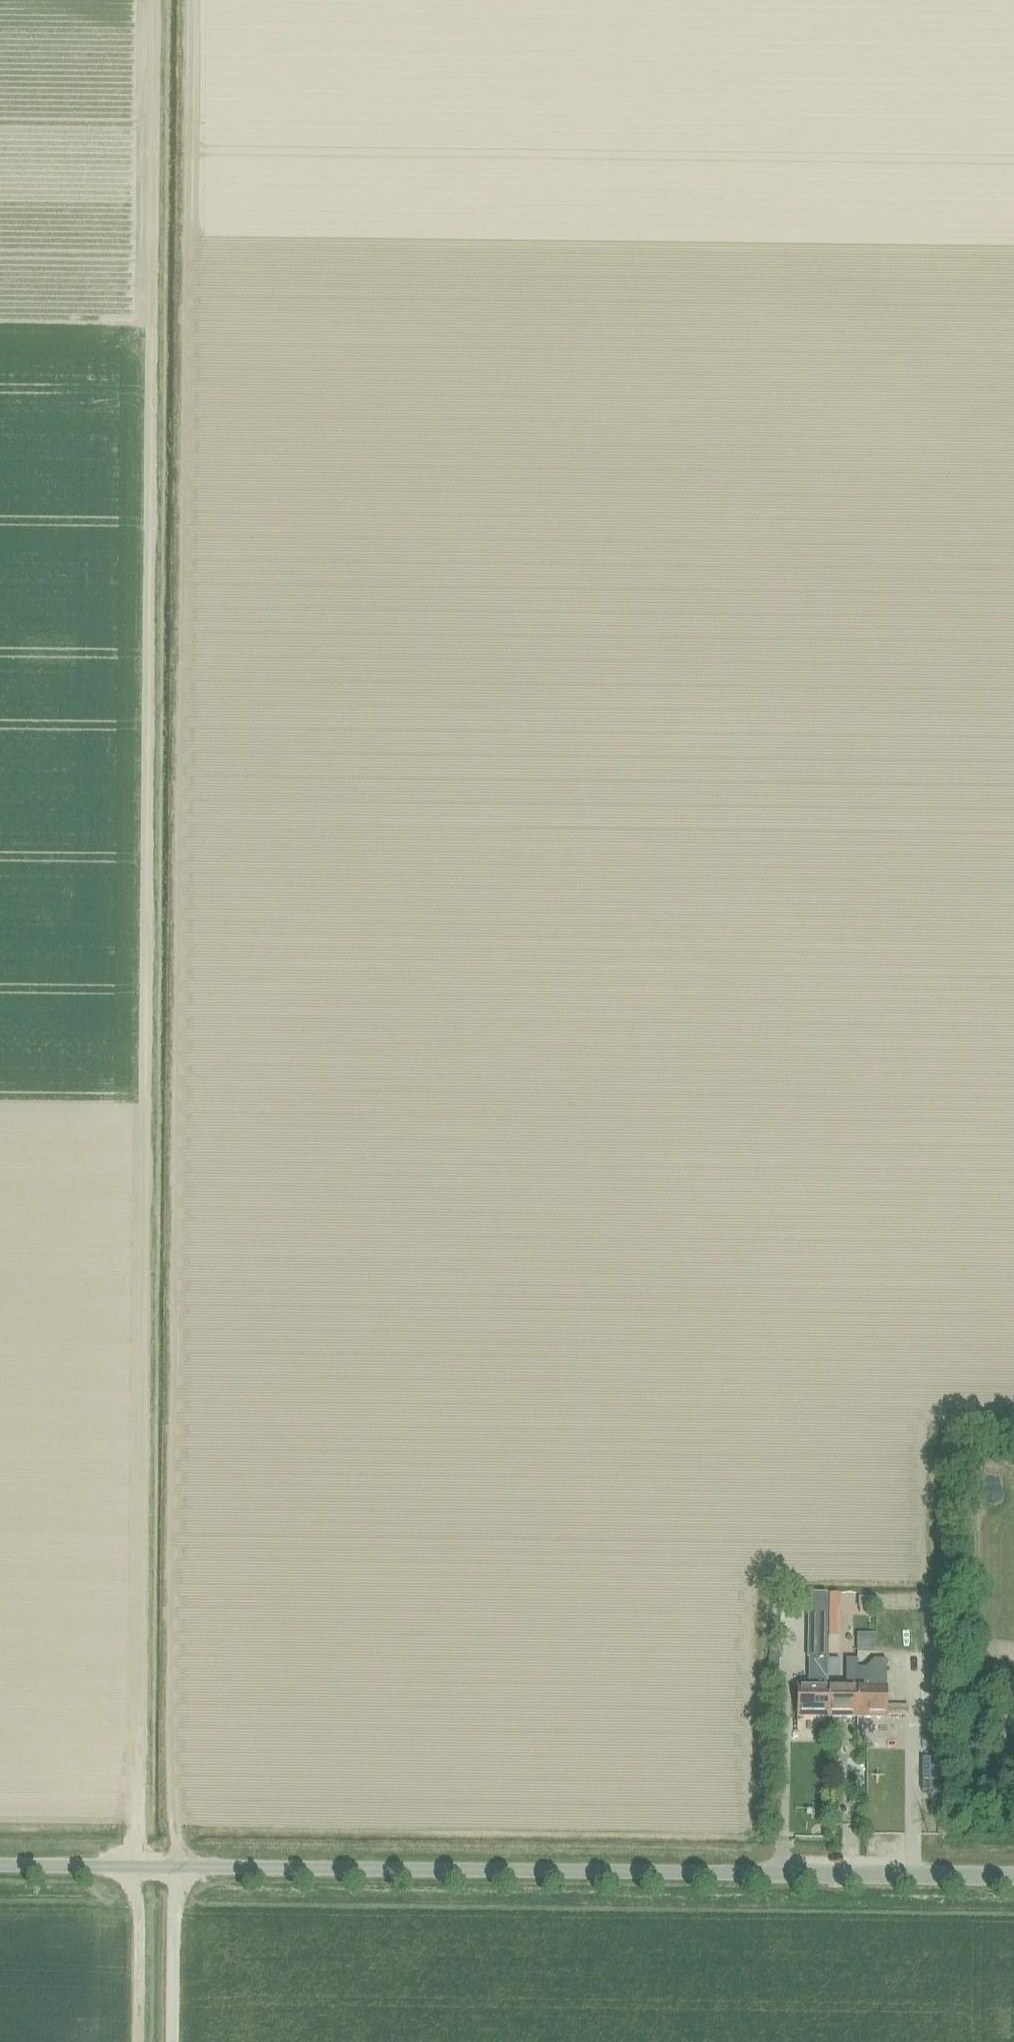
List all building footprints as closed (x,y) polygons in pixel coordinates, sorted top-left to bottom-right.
[(809,1659),(827,1659),(827,1597),(808,1597),(809,1659)] [(853,1614),(873,1614),(873,1601),(853,1601),(853,1614)] [(827,1717),(827,1686),(827,1659),(809,1659),(808,1686),(797,1686),(797,1717),(827,1717)] [(856,1718),(856,1686),(856,1660),(845,1660),(845,1686),(827,1686),(827,1717),(856,1718)] [(857,1660),(856,1660),(856,1686),(856,1718),(885,1718),(885,1660),(875,1660),(865,1669),(857,1669),(857,1660)] [(922,1763),(922,1800),(936,1800),(935,1764),(922,1763)]
